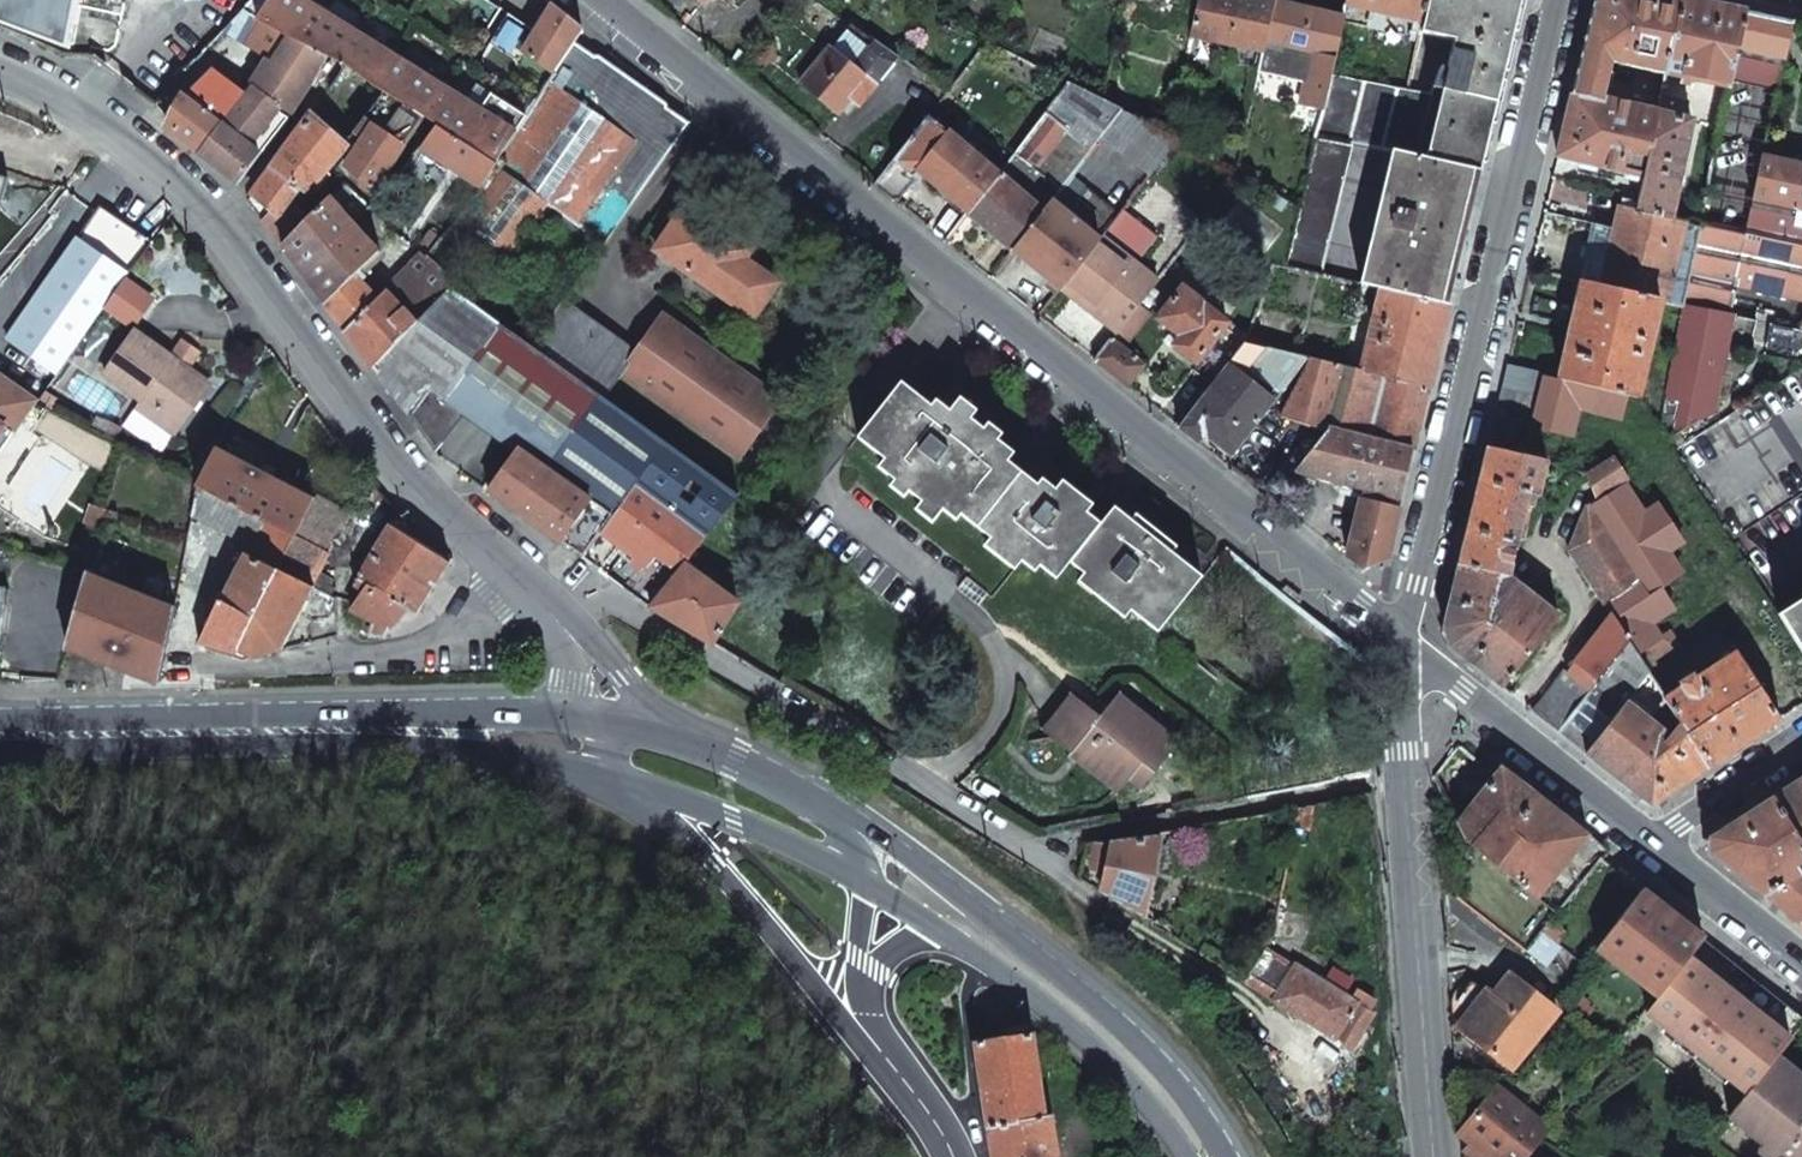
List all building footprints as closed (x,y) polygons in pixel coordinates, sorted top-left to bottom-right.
[(64,47),(69,28),(74,0),(0,0),(0,2),(0,21),(64,47)] [(496,162),(517,132),(482,111),(468,101),(307,0),(271,0),(259,17),(284,32),(327,58),(384,93),(423,117),(437,125),(496,162)] [(454,21),(483,40),(502,11),(485,0),(467,0),(467,1),(454,21)] [(1192,39),(1261,55),(1272,5),(1251,0),(1200,0),(1192,39)] [(1345,7),(1424,24),(1429,0),(1347,0),(1345,7)] [(1416,159),(1472,172),(1479,173),(1512,39),(1507,38),(1517,0),(1429,0),(1424,24),(1422,33),(1454,40),(1448,70),(1441,67),(1431,95),(1416,159)] [(1571,93),(1603,100),(1611,63),(1666,74),(1680,0),(1594,0),(1571,93)] [(1666,74),(1680,77),(1678,83),(1688,85),(1690,79),(1727,87),(1729,80),(1744,11),(1706,3),(1691,0),(1680,0),(1666,74)] [(1261,55),(1256,74),(1306,85),(1301,109),(1322,113),(1331,72),(1342,20),(1272,5),(1261,55)] [(238,18),(248,24),(255,15),(247,9),(238,18)] [(555,23),(561,14),(553,9),(547,19),(555,23)] [(1777,90),(1792,21),(1763,15),(1744,11),(1729,80),(1777,90)] [(572,52),(584,33),(561,14),(555,23),(547,19),(538,33),(525,55),(555,76),(572,52)] [(227,29),(267,61),(284,32),(259,17),(255,15),(248,24),(238,18),(227,29)] [(538,33),(508,15),(490,45),(519,64),(525,55),(538,33)] [(850,26),(800,85),(836,116),(848,102),(857,110),(898,61),(850,26)] [(280,105),(291,114),(315,80),(327,58),(284,32),(267,61),(253,85),(280,105)] [(549,202),(606,241),(683,131),(616,83),(572,52),(555,76),(525,117),(517,132),(496,162),(476,190),(455,218),(506,254),(549,202)] [(213,72),(187,98),(221,124),(243,97),(213,72)] [(1392,153),(1416,159),(1431,95),(1409,90),(1331,72),(1322,113),(1317,135),(1351,144),(1392,153)] [(1069,83),(999,173),(1042,209),(1050,199),(1098,136),(1120,109),(1103,100),(1069,83)] [(249,145),(280,105),(253,85),(243,97),(221,124),(201,154),(240,183),(265,148),(260,144),(254,150),(249,145)] [(482,111),(492,97),(476,87),(468,101),(482,111)] [(350,138),(311,188),(321,199),(348,171),(373,191),(423,117),(384,93),(350,138)] [(1556,155),(1635,174),(1633,180),(1642,182),(1656,113),(1603,100),(1571,93),(1558,147),(1556,155)] [(167,127),(201,154),(221,124),(187,98),(181,94),(167,127)] [(1639,197),(1636,211),(1670,219),(1691,119),(1684,117),(1688,101),(1660,96),(1656,113),(1642,182),(1639,197)] [(492,97),(482,111),(517,132),(525,117),(492,97)] [(317,107),(311,114),(325,124),(328,120),(330,117),(317,107)] [(1098,136),(1148,175),(1177,138),(1120,109),(1098,136)] [(311,114),(271,169),(305,194),(311,188),(350,138),(328,120),(325,124),(311,114)] [(927,117),(876,183),(897,201),(922,173),(968,213),(999,173),(927,117)] [(421,148),(476,190),(496,162),(437,125),(421,148)] [(1317,135),(1285,268),(1320,277),(1351,144),(1317,135)] [(1392,153),(1359,286),(1381,292),(1441,305),(1457,239),(1472,172),(1416,159),(1392,153)] [(1753,199),(1796,209),(1794,226),(1801,228),(1801,161),(1763,153),(1753,199)] [(243,197),(282,246),(309,220),(304,217),(313,207),(306,202),(298,212),(294,207),(305,194),(271,169),(243,197)] [(999,173),(968,213),(1011,249),(1042,209),(999,173)] [(1,207),(8,179),(0,177),(0,207),(1,207)] [(1118,213),(1086,188),(1067,212),(1099,238),(1113,221),(1118,213)] [(1596,224),(1582,282),(1659,300),(1683,306),(1698,226),(1670,219),(1636,211),(1639,197),(1624,193),(1616,229),(1596,224)] [(282,246),(322,300),(360,272),(381,252),(331,198),(309,220),(282,246)] [(1075,268),(1099,238),(1067,212),(1050,199),(1042,209),(1011,249),(1059,289),(1072,272),(1075,268)] [(1753,199),(1746,230),(1699,221),(1698,226),(1683,306),(1658,431),(1666,443),(1696,422),(1697,404),(1714,412),(1732,315),(1730,315),(1735,289),(1801,302),(1801,228),(1794,226),(1796,209),(1753,199)] [(656,249),(753,316),(776,282),(742,262),(751,248),(688,204),(656,249)] [(1059,289),(1116,333),(1131,313),(1156,281),(1135,265),(1156,237),(1121,210),(1118,213),(1113,221),(1099,238),(1075,268),(1072,272),(1059,289)] [(422,253),(425,256),(438,239),(432,234),(418,250),(422,253)] [(7,339),(57,374),(128,274),(77,238),(7,339)] [(388,287),(422,320),(452,288),(459,282),(425,256),(422,253),(388,287)] [(322,300),(345,331),(376,300),(361,283),(366,278),(360,272),(322,300)] [(452,288),(469,300),(475,295),(459,282),(452,288)] [(1571,329),(1559,378),(1627,395),(1636,397),(1659,300),(1582,282),(1571,329)] [(345,331),(373,369),(422,320),(388,287),(376,300),(345,331)] [(1182,287),(1158,318),(1173,330),(1170,335),(1177,340),(1172,346),(1195,364),(1224,327),(1227,324),(1182,287)] [(605,396),(531,344),(469,300),(452,288),(422,320),(373,369),(405,413),(406,414),(429,384),(494,432),(492,434),(516,451),(488,490),(581,557),(618,507),(629,490),(636,483),(694,525),(708,534),(738,495),(605,396)] [(1381,292),(1362,371),(1428,386),(1437,347),(1446,308),(1441,305),(1381,292)] [(622,372),(740,457),(783,401),(663,314),(636,351),(562,299),(531,344),(605,396),(622,372)] [(1195,364),(1191,369),(1212,386),(1245,344),(1224,327),(1195,364)] [(209,385),(134,332),(104,374),(142,401),(160,413),(154,421),(174,434),(209,385)] [(38,403),(57,374),(7,339),(0,348),(0,376),(38,403)] [(1145,366),(1111,340),(1094,361),(1127,387),(1145,366)] [(1212,386),(1178,428),(1225,465),(1309,358),(1246,343),(1245,344),(1212,386)] [(1309,358),(1295,423),(1329,431),(1412,450),(1428,386),(1362,371),(1309,358)] [(1506,365),(1486,447),(1523,456),(1530,425),(1542,374),(1506,365)] [(1728,541),(1801,493),(1801,366),(1671,452),(1728,541)] [(1542,374),(1530,425),(1571,435),(1578,406),(1621,417),(1627,395),(1559,378),(1542,374)] [(38,403),(0,376),(0,439),(7,429),(17,435),(38,403)] [(900,382),(857,437),(900,471),(894,479),(938,515),(947,504),(1005,550),(999,558),(1014,570),(1021,561),(1034,572),(1039,566),(1056,579),(1069,562),(1099,586),(1093,594),(1108,606),(1115,598),(1158,632),(1202,576),(1172,552),(1176,547),(1135,514),(1131,520),(1114,507),(1100,524),(1070,500),(1076,492),(1062,481),(1055,489),(1041,479),(1037,484),(1007,461),(1014,453),(997,440),(1001,434),(987,423),(983,429),(971,419),(977,411),(960,397),(949,411),(936,400),(930,406),(900,382)] [(160,413),(142,401),(137,408),(154,421),(160,413)] [(1329,431),(1297,471),(1366,488),(1400,497),(1412,450),(1329,431)] [(198,488),(295,537),(315,497),(218,447),(197,487),(198,488)] [(1470,511),(1458,564),(1506,576),(1517,531),(1523,533),(1526,519),(1528,519),(1545,463),(1523,457),(1523,456),(1486,447),(1470,511)] [(1586,475),(1596,500),(1622,484),(1626,481),(1611,459),(1586,475)] [(618,507),(666,542),(662,546),(653,554),(623,587),(650,608),(708,534),(694,525),(636,483),(629,490),(618,507)] [(1596,500),(1587,507),(1636,583),(1604,604),(1611,615),(1627,641),(1647,673),(1679,652),(1666,632),(1656,638),(1647,623),(1670,609),(1657,588),(1679,574),(1665,552),(1680,542),(1656,505),(1641,514),(1622,484),(1596,500)] [(355,520),(382,538),(391,525),(399,513),(375,486),(355,520)] [(247,553),(278,569),(295,537),(198,488),(191,517),(250,547),(247,553)] [(1396,515),(1400,497),(1366,488),(1347,558),(1361,568),(1386,559),(1396,515)] [(314,586),(331,594),(335,588),(332,585),(335,579),(321,571),(329,553),(323,550),(345,509),(317,494),(315,497),(295,537),(278,569),(314,586)] [(1602,605),(1604,604),(1636,583),(1587,507),(1586,505),(1568,551),(1602,605)] [(103,531),(108,513),(92,508),(87,527),(103,531)] [(359,634),(385,635),(392,628),(392,629),(409,609),(417,614),(451,561),(391,525),(382,538),(359,578),(357,577),(355,580),(358,581),(355,585),(365,591),(352,609),(368,618),(363,626),(359,634)] [(254,658),(281,651),(314,586),(278,569),(247,553),(221,600),(218,599),(198,641),(218,647),(237,653),(237,650),(254,658)] [(1443,629),(1449,646),(1496,683),(1501,688),(1557,617),(1549,610),(1553,606),(1547,601),(1543,606),(1506,576),(1458,564),(1443,629)] [(650,608),(709,643),(711,644),(740,604),(681,569),(650,608)] [(112,665),(157,683),(176,606),(91,572),(67,647),(112,665)] [(1801,656),(1801,597),(1775,614),(1801,656)] [(1563,671),(1531,711),(1556,731),(1627,641),(1611,615),(1566,672),(1563,671)] [(1556,731),(1650,804),(1702,771),(1707,767),(1663,698),(1647,673),(1627,641),(1556,731)] [(1663,698),(1707,767),(1744,743),(1780,719),(1736,651),(1663,698)] [(1073,695),(1043,732),(1118,792),(1130,778),(1142,788),(1177,744),(1117,695),(1099,716),(1073,695)] [(1477,850),(1536,898),(1552,879),(1587,833),(1544,800),(1501,766),(1457,823),(1466,841),(1477,850)] [(1773,795),(1801,846),(1801,776),(1773,795)] [(1762,895),(1796,873),(1801,870),(1801,846),(1773,795),(1708,837),(1709,853),(1762,895)] [(1552,879),(1570,894),(1600,856),(1607,848),(1587,833),(1552,879)] [(1085,842),(1082,851),(1106,859),(1101,890),(1145,915),(1161,837),(1085,842)] [(1796,873),(1762,895),(1793,920),(1798,923),(1801,922),(1801,878),(1796,873)] [(1596,948),(1655,995),(1701,936),(1641,889),(1596,948)] [(1746,1093),(1771,1061),(1801,1022),(1801,1018),(1758,983),(1742,1000),(1727,989),(1739,975),(1729,967),(1733,962),(1701,936),(1655,995),(1643,1010),(1746,1093)] [(1244,981),(1273,1001),(1339,1041),(1348,1052),(1373,1012),(1266,946),(1244,981)] [(1512,1068),(1557,1011),(1510,974),(1487,1002),(1464,1031),(1512,1068)] [(987,1125),(1045,1116),(1032,1034),(975,1042),(981,1083),(987,1125)] [(1771,1061),(1746,1093),(1727,1117),(1762,1143),(1757,1150),(1766,1156),(1801,1156),(1801,1086),(1771,1061)] [(1498,1087),(1460,1134),(1478,1148),(1471,1156),(1527,1156),(1539,1142),(1550,1129),(1498,1087)] [(1051,1114),(1045,1116),(987,1125),(992,1156),(1058,1156),(1051,1114)] [(1539,1142),(1527,1156),(1558,1156),(1539,1142)]
